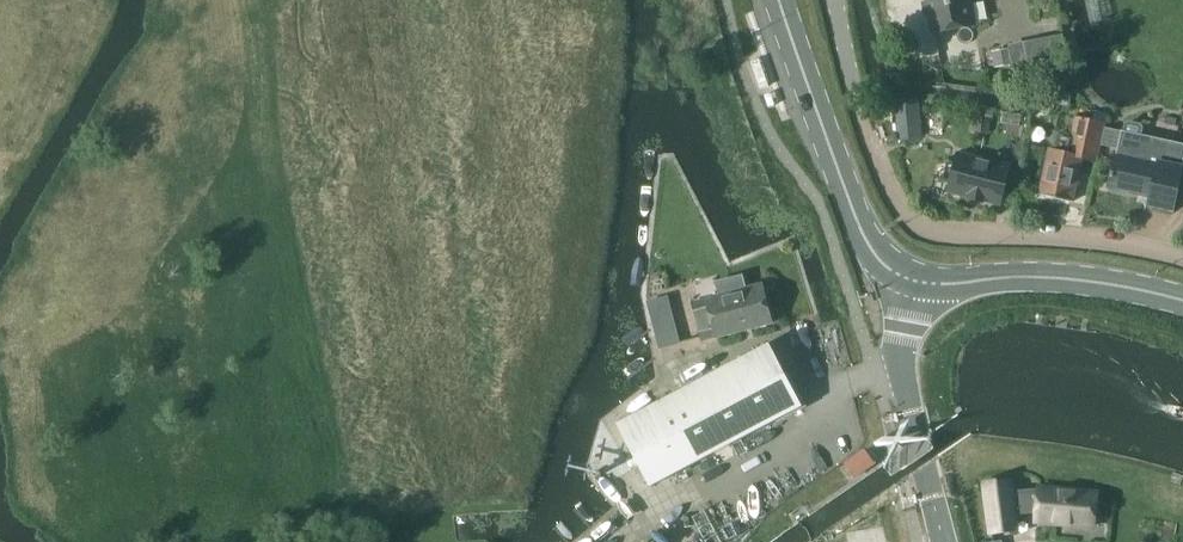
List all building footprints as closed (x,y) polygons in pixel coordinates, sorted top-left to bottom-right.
[(934,32),(978,24),(974,0),(928,0),(934,32)] [(1009,47),(992,50),(995,66),(1012,63),(1014,74),(1031,71),(1026,44),(1009,47)] [(897,115),(900,139),(924,137),(921,112),(897,115)] [(1098,161),(1105,126),(1106,123),(1078,117),(1074,137),(1059,134),(1055,150),(1052,149),(1042,195),(1072,201),(1082,157),(1098,161)] [(1103,144),(1119,148),(1111,187),(1153,196),(1151,205),(1174,210),(1182,170),(1182,143),(1143,135),(1145,126),(1142,122),(1130,119),(1125,122),(1123,130),(1107,127),(1103,144)] [(974,131),(990,132),(991,121),(975,120),(974,131)] [(958,153),(948,192),(1002,206),(1012,167),(958,153)] [(706,299),(691,303),(702,341),(716,338),(773,322),(763,284),(743,289),(740,278),(721,283),(723,294),(706,299)] [(651,406),(620,423),(653,486),(684,469),(802,407),(769,344),(732,363),(690,385),(651,406)] [(865,451),(846,464),(855,477),(876,464),(866,450),(865,451)] [(1009,493),(1008,480),(981,483),(988,534),(1015,530),(1013,512),(1038,509),(1037,522),(1095,527),(1098,491),(1040,486),(1040,489),(1009,493)]
